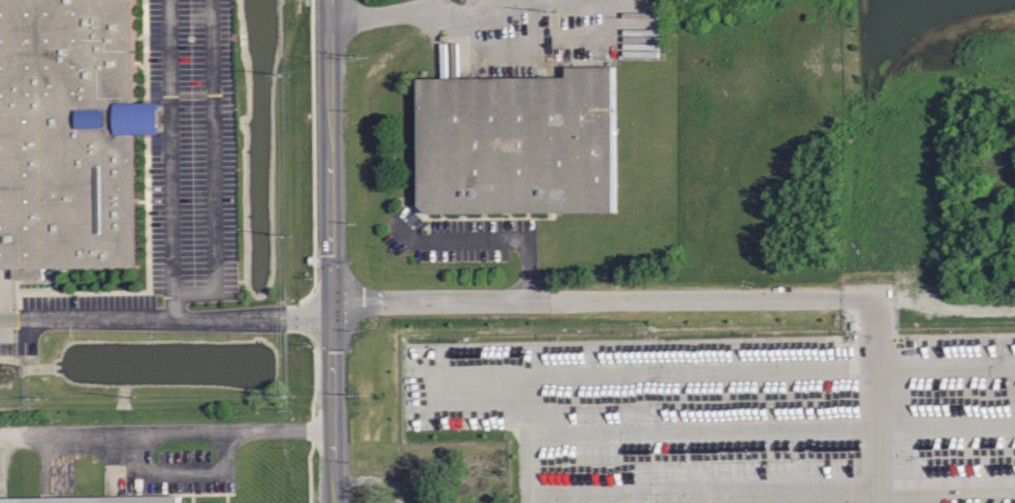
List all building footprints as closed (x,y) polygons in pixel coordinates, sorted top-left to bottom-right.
[(150,273),(148,137),(166,137),(165,97),(139,97),(138,1),(101,2),(101,0),(0,0),(0,275),(150,273)] [(431,215),(422,205),(421,80),(570,78),(569,68),(618,66),(620,213),(431,215)] [(186,492),(0,496),(0,502),(186,502),(186,492)]
